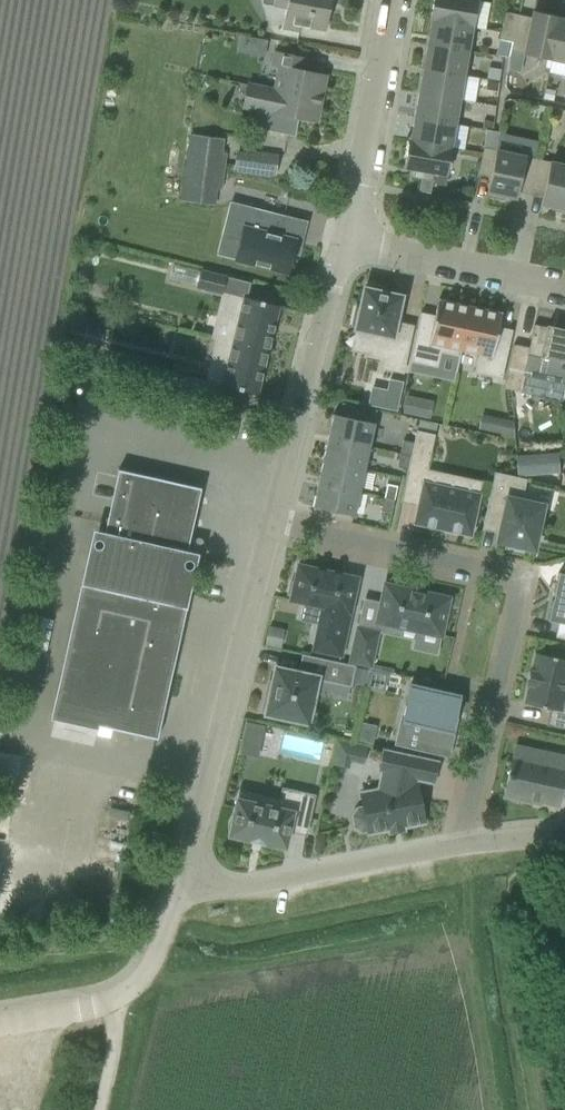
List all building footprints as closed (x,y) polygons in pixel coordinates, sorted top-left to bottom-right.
[(263,5),(274,6),(274,7),(286,10),(283,28),(300,31),(301,27),(326,31),(332,0),(331,0),(263,0),(263,5)] [(431,20),(473,27),(478,1),(471,0),(434,0),(431,20)] [(513,41),(517,23),(519,15),(506,12),(500,39),(513,41)] [(551,60),(560,18),(534,12),(530,25),(517,23),(513,41),(511,51),(551,60)] [(561,20),(561,18),(560,18),(551,60),(564,63),(564,21),(561,20)] [(473,27),(431,20),(431,21),(433,21),(428,44),(469,51),(473,27)] [(268,40),(255,38),(252,55),(265,57),(268,40)] [(513,41),(500,39),(497,56),(509,58),(511,51),(513,41)] [(469,51),(428,44),(424,69),(464,76),(469,51)] [(273,89),(297,94),(298,88),(322,92),(326,76),(304,71),(306,59),(274,52),(271,66),(278,67),(274,87),(273,89)] [(487,80),(500,82),(502,70),(489,68),(487,80)] [(464,76),(424,69),(420,93),(460,100),(464,76)] [(321,99),(322,92),(298,88),(297,94),(273,89),(274,87),(248,82),(243,107),(271,113),(267,130),(295,136),(299,119),(316,122),(321,99)] [(556,91),(546,89),(544,100),(554,102),(556,91)] [(460,100),(420,93),(415,117),(456,124),(460,100)] [(456,124),(415,117),(411,141),(409,141),(452,149),(456,124)] [(497,150),(500,133),(493,131),(488,130),(485,147),(497,150)] [(177,234),(215,239),(227,154),(223,154),(225,141),(191,136),(177,234)] [(452,149),(409,141),(405,168),(415,170),(414,178),(433,181),(434,173),(447,175),(452,149)] [(478,175),(492,178),(498,150),(497,150),(485,147),(478,175)] [(229,173),(272,172),(271,150),(228,152),(229,173)] [(519,184),(532,187),(539,159),(498,150),(492,178),(488,196),(504,200),(505,197),(516,199),(519,184)] [(539,159),(532,187),(545,190),(542,205),(554,207),(553,210),(564,213),(564,165),(539,159)] [(216,256),(216,257),(287,273),(294,240),(277,236),(282,215),(253,209),(248,230),(242,229),(239,241),(224,237),(220,257),(216,256)] [(223,292),(227,276),(201,270),(197,286),(223,292)] [(357,309),(353,326),(357,326),(356,329),(375,334),(370,353),(388,357),(386,367),(402,371),(412,328),(396,324),(402,296),(385,293),(386,289),(369,285),(368,289),(365,288),(360,309),(357,309)] [(234,321),(229,341),(269,351),(280,306),(231,294),(225,318),(234,321)] [(460,356),(461,351),(470,307),(439,300),(435,316),(421,313),(411,362),(438,368),(441,353),(460,356)] [(502,314),(470,307),(461,351),(479,355),(475,374),(503,379),(513,330),(499,327),(502,314)] [(547,326),(547,328),(535,326),(536,325),(535,324),(530,348),(514,344),(504,388),(522,392),(527,367),(538,369),(541,359),(564,364),(564,330),(547,326)] [(212,337),(212,338),(217,339),(212,358),(229,362),(223,386),(258,395),(269,351),(229,341),(212,337)] [(213,402),(217,385),(186,378),(182,395),(213,402)] [(387,390),(383,408),(397,411),(403,382),(390,379),(387,390)] [(403,413),(413,415),(416,398),(406,396),(403,413)] [(334,414),(329,438),(373,448),(378,424),(334,414)] [(497,422),(495,434),(502,435),(502,438),(515,441),(514,421),(503,419),(497,422)] [(411,456),(408,470),(408,471),(426,475),(428,470),(435,435),(417,431),(414,443),(411,456)] [(329,438),(324,461),(368,470),(373,448),(329,438)] [(414,443),(403,440),(401,454),(411,456),(414,443)] [(559,453),(541,454),(543,475),(561,474),(559,453)] [(408,470),(411,456),(401,454),(398,467),(408,470)] [(324,461),(319,483),(363,493),(368,470),(324,461)] [(100,573),(97,586),(86,583),(70,652),(55,720),(98,730),(99,726),(157,739),(158,736),(154,735),(183,605),(163,601),(165,590),(174,592),(193,508),(197,491),(201,492),(202,488),(119,470),(118,473),(122,474),(102,562),(97,561),(96,561),(94,561),(93,562),(92,562),(91,564),(91,565),(90,566),(90,567),(91,569),(91,570),(92,571),(94,571),(95,572),(100,573)] [(548,505),(524,500),(523,500),(527,479),(496,473),(489,504),(491,505),(508,509),(501,541),(511,544),(513,547),(525,549),(528,547),(538,549),(548,505)] [(484,495),(466,491),(427,482),(418,524),(475,536),(484,495)] [(357,517),(363,493),(319,483),(314,507),(357,517)] [(397,486),(388,484),(385,498),(394,500),(397,486)] [(392,513),(394,500),(385,498),(382,511),(392,513)] [(292,582),(289,594),(292,595),(291,600),(323,608),(314,650),(342,656),(354,600),(352,600),(352,602),(337,599),(342,576),(343,576),(343,575),(299,565),(295,583),(292,582)] [(552,620),(563,623),(559,638),(564,639),(564,573),(562,573),(552,620)] [(385,584),(377,623),(445,637),(454,598),(385,584)] [(358,628),(351,662),(371,666),(378,632),(358,628)] [(285,635),(268,632),(265,646),(282,649),(285,635)] [(550,726),(564,730),(564,659),(540,653),(535,671),(533,671),(530,684),(532,685),(528,703),(554,709),(550,726)] [(355,666),(302,654),(298,673),(276,668),(270,695),(266,694),(262,711),(266,712),(266,714),(308,723),(318,678),(350,686),(355,666)] [(410,687),(394,746),(449,758),(463,699),(410,687)] [(378,726),(361,722),(357,740),(373,745),(378,726)] [(266,727),(247,723),(240,754),(259,758),(266,727)] [(506,737),(514,740),(520,736),(522,727),(509,724),(506,737)] [(333,765),(350,769),(351,762),(365,765),(368,746),(338,741),(333,765)] [(415,776),(419,758),(385,751),(380,772),(383,773),(378,789),(361,792),(364,809),(359,810),(354,816),(356,826),(363,831),(368,830),(369,833),(428,822),(420,783),(418,782),(419,778),(420,778),(420,777),(415,776)] [(546,766),(516,759),(507,797),(535,803),(536,800),(562,806),(564,793),(564,757),(548,753),(546,766)] [(230,822),(229,826),(230,832),(229,836),(289,848),(292,831),(306,834),(315,796),(283,789),(281,800),(263,796),(261,805),(237,799),(233,817),(230,822)]
